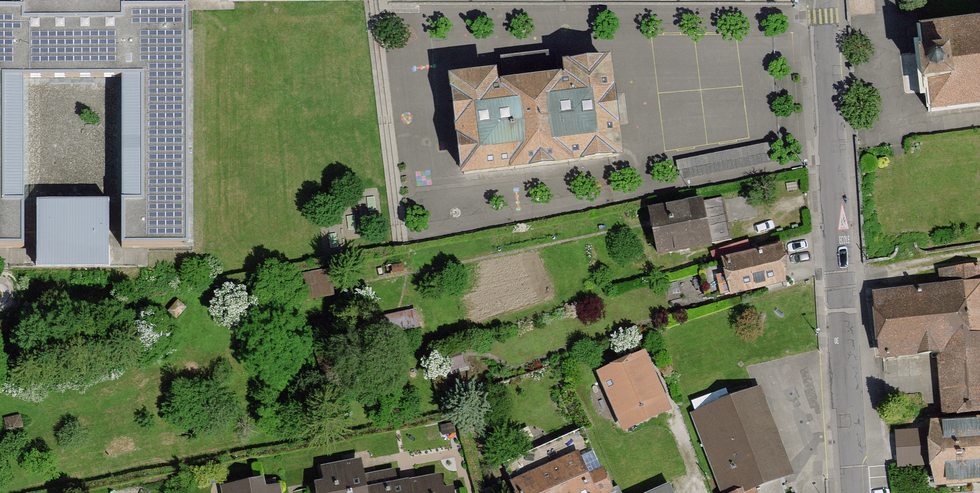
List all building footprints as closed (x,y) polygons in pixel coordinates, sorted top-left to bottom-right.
[(0,8),(0,247),(24,247),(24,79),(122,79),(122,247),(189,247),(189,8),(124,8),(124,0),(21,0),(21,8),(0,8)] [(918,31),(920,47),(918,48),(919,55),(920,55),(924,88),(923,88),(924,95),(926,95),(928,112),(979,105),(979,23),(918,31)] [(453,82),(464,174),(619,156),(608,63),(567,68),(569,81),(558,83),(558,82),(505,88),(505,89),(495,90),(493,77),(453,82)] [(723,198),(650,212),(659,254),(731,240),(723,198)] [(109,201),(37,201),(37,267),(109,267),(109,201)] [(755,256),(701,268),(708,298),(783,281),(782,249),(780,241),(753,250),(755,256)] [(750,250),(747,242),(712,253),(715,261),(750,250)] [(877,297),(883,357),(942,352),(947,413),(979,410),(979,269),(979,265),(940,271),(942,288),(877,297)] [(664,401),(647,363),(632,370),(628,361),(600,373),(621,420),(664,401)] [(694,414),(724,492),(782,492),(777,480),(788,475),(755,390),(694,414)] [(941,482),(944,482),(944,481),(979,479),(979,423),(941,426),(940,426),(937,426),(937,429),(897,432),(899,466),(940,463),(941,478),(940,478),(941,482)] [(519,492),(621,492),(618,487),(609,490),(582,431),(506,465),(519,492)] [(361,478),(362,478),(359,463),(325,470),(327,484),(318,486),(319,492),(364,492),(361,478)] [(406,485),(397,486),(394,472),(362,478),(361,478),(364,492),(407,492),(406,485)] [(439,478),(406,485),(407,492),(441,492),(439,478)] [(278,488),(263,491),(261,482),(231,487),(232,492),(278,492),(278,488)] [(669,485),(651,492),(673,492),(669,485)]
